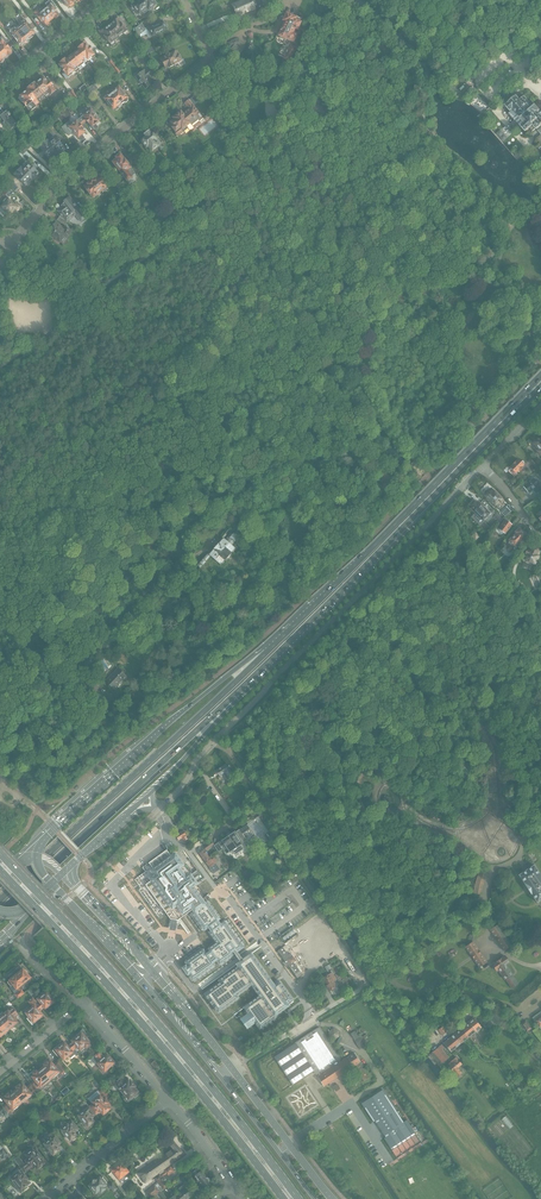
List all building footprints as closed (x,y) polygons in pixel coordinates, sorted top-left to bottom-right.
[(149,10),(141,0),(139,0),(130,7),(134,12),(135,11),(138,15),(143,12),(144,13),(147,12),(149,10)] [(149,10),(156,5),(153,0),(141,0),(149,10)] [(256,4),(254,0),(243,0),(235,3),(234,3),(233,4),(232,5),(232,6),(233,7),(234,8),(233,8),(234,9),(237,17),(244,13),(247,11),(247,12),(255,9),(253,5),(256,4)] [(273,6),(270,0),(263,0),(262,0),(266,9),(273,6)] [(44,11),(52,20),(55,18),(56,19),(60,16),(51,4),(50,4),(48,2),(45,4),(48,7),(47,7),(48,8),(44,11)] [(52,20),(44,11),(40,14),(37,10),(34,12),(38,17),(42,22),(46,27),(49,24),(49,23),(52,20)] [(296,18),(287,14),(284,20),(286,21),(279,35),(280,35),(280,36),(280,38),(281,38),(281,39),(283,39),(285,39),(286,38),(293,41),(296,35),(293,33),(295,28),(297,29),(300,22),(295,20),(296,18)] [(18,26),(29,40),(33,36),(33,35),(35,33),(23,17),(19,20),(22,23),(18,26)] [(119,37),(123,34),(125,35),(126,36),(128,34),(127,31),(121,23),(122,22),(118,17),(115,19),(116,20),(109,25),(119,37)] [(149,26),(146,28),(150,37),(167,30),(162,20),(149,26)] [(136,28),(138,36),(145,31),(142,23),(136,28)] [(29,40),(18,26),(15,29),(13,25),(10,27),(10,28),(10,30),(11,31),(21,44),(24,42),(24,43),(24,42),(25,43),(29,40)] [(114,41),(119,37),(109,25),(103,30),(102,29),(99,32),(103,37),(104,36),(113,47),(116,44),(116,42),(114,41)] [(5,58),(8,55),(8,56),(12,53),(11,52),(11,51),(6,44),(8,43),(3,36),(0,38),(0,52),(5,58)] [(79,49),(88,60),(91,57),(92,59),(95,56),(91,51),(92,50),(91,47),(89,48),(86,44),(84,46),(83,45),(79,48),(80,49),(79,49)] [(291,45),(290,48),(289,47),(288,50),(287,50),(286,52),(287,53),(284,59),(285,59),(286,60),(287,61),(288,60),(289,61),(294,51),(295,51),(296,49),(296,48),(295,47),(295,46),(292,45),(292,46),(291,45)] [(88,60),(79,49),(79,50),(73,55),(83,68),(84,68),(84,67),(86,66),(86,65),(89,62),(88,60)] [(132,56),(136,62),(143,56),(139,50),(132,56)] [(177,51),(160,59),(162,63),(163,63),(165,69),(169,67),(170,68),(175,66),(174,63),(182,60),(179,55),(177,51)] [(83,69),(83,68),(73,55),(67,60),(66,59),(66,60),(76,73),(76,72),(80,70),(81,70),(83,69)] [(76,73),(66,60),(65,59),(60,63),(61,64),(59,65),(69,77),(72,75),(73,75),(74,75),(76,73)] [(113,69),(116,66),(111,60),(108,62),(113,69)] [(136,77),(146,88),(153,82),(150,77),(152,75),(147,70),(145,72),(144,71),(136,77)] [(36,84),(45,95),(48,93),(50,95),(56,90),(49,81),(48,82),(44,77),(36,84)] [(45,95),(36,84),(35,83),(28,89),(39,103),(40,103),(37,100),(41,97),(42,98),(45,95)] [(112,93),(120,104),(123,101),(125,103),(128,101),(127,99),(128,98),(119,87),(118,86),(118,85),(116,83),(113,86),(114,88),(116,90),(112,93)] [(91,94),(94,92),(98,89),(94,84),(90,87),(89,88),(87,90),(91,94)] [(36,106),(39,103),(28,89),(20,96),(24,101),(23,102),(27,106),(26,107),(27,108),(27,109),(28,110),(29,110),(30,112),(37,107),(36,106)] [(75,100),(78,97),(73,90),(69,92),(75,100)] [(504,101),(511,96),(506,90),(500,96),(504,101)] [(69,104),(75,100),(69,92),(64,97),(69,104)] [(117,106),(120,104),(112,93),(108,96),(107,94),(103,97),(105,99),(113,109),(114,109),(115,110),(116,110),(118,109),(118,107),(117,106)] [(506,106),(511,112),(509,114),(514,120),(519,125),(520,127),(521,126),(526,132),(528,130),(531,134),(536,129),(537,130),(540,134),(540,110),(540,111),(532,101),(530,103),(522,93),(506,106)] [(176,114),(188,128),(192,125),(193,126),(203,118),(189,100),(184,103),(189,109),(183,113),(181,111),(176,114)] [(80,118),(84,123),(87,121),(90,124),(92,127),(96,124),(100,121),(91,110),(83,116),(80,118)] [(0,117),(0,122),(2,124),(3,123),(10,132),(16,127),(14,125),(16,123),(10,115),(11,115),(9,112),(8,113),(7,111),(0,116),(1,117),(0,117)] [(67,123),(62,127),(69,136),(73,132),(78,138),(85,132),(81,126),(84,123),(80,118),(76,113),(73,115),(77,120),(69,126),(67,123)] [(177,136),(188,128),(176,114),(172,117),(171,116),(168,119),(170,122),(169,123),(174,131),(173,131),(177,136)] [(51,128),(56,124),(51,118),(46,121),(51,128)] [(157,124),(163,131),(166,128),(161,121),(157,124)] [(142,139),(141,140),(141,142),(142,143),(146,147),(146,148),(150,153),(152,151),(158,147),(160,150),(164,147),(153,132),(151,133),(149,131),(145,135),(146,137),(143,139),(142,139)] [(47,141),(58,154),(64,149),(55,137),(48,142),(47,141)] [(22,144),(28,150),(32,146),(25,140),(22,144)] [(57,154),(58,154),(47,141),(41,146),(50,158),(56,153),(57,154)] [(24,154),(28,150),(22,144),(17,149),(24,154)] [(132,177),(135,174),(120,154),(116,157),(117,159),(113,162),(127,180),(132,177)] [(33,180),(39,174),(28,163),(22,169),(21,168),(33,180)] [(33,180),(21,168),(15,174),(26,185),(32,179),(33,180)] [(154,169),(147,174),(151,178),(155,175),(161,183),(163,181),(157,173),(154,169)] [(89,178),(101,192),(108,186),(97,172),(89,178)] [(93,198),(101,192),(89,178),(82,184),(93,198)] [(8,185),(15,192),(19,188),(12,181),(8,185)] [(12,194),(14,192),(8,186),(3,192),(8,197),(12,194)] [(76,203),(75,204),(70,197),(65,201),(66,202),(62,206),(63,207),(58,211),(61,215),(59,217),(64,221),(66,223),(67,223),(67,222),(69,223),(71,221),(70,220),(76,215),(81,222),(86,217),(86,218),(90,214),(84,207),(80,210),(77,206),(78,205),(76,203)] [(1,207),(11,215),(12,216),(22,205),(20,204),(19,205),(16,203),(15,205),(8,199),(8,200),(6,198),(3,201),(5,203),(1,207)] [(65,226),(67,223),(66,223),(64,221),(59,217),(57,220),(47,234),(63,244),(72,231),(65,226),(63,229),(59,226),(61,223),(65,226)] [(521,462),(518,459),(509,467),(510,469),(508,471),(514,477),(523,468),(522,467),(524,465),(525,463),(522,460),(521,462)] [(527,482),(527,483),(523,486),(528,493),(533,489),(536,493),(540,489),(540,480),(537,476),(531,481),(530,480),(527,482)] [(483,492),(483,494),(485,495),(495,505),(499,501),(500,502),(502,500),(491,489),(489,491),(487,490),(485,490),(483,492)] [(482,527),(490,520),(494,515),(491,512),(493,511),(489,506),(487,508),(482,503),(481,505),(478,502),(477,503),(474,501),(470,505),(472,508),(471,509),(476,514),(472,518),(482,527)] [(505,517),(510,512),(507,508),(502,513),(505,517)] [(494,515),(490,520),(497,526),(499,524),(502,519),(496,513),(494,515)] [(512,525),(505,519),(498,529),(505,534),(512,525)] [(509,541),(508,542),(509,544),(513,549),(515,547),(526,535),(519,528),(515,532),(516,534),(509,541)] [(222,537),(223,538),(224,538),(231,530),(229,529),(222,537)] [(235,542),(239,537),(234,533),(233,535),(231,533),(226,540),(224,538),(223,538),(220,543),(219,543),(213,550),(209,554),(208,553),(203,559),(200,563),(198,565),(201,568),(203,565),(203,566),(206,562),(206,561),(211,556),(221,565),(235,548),(232,545),(235,542)] [(538,556),(540,552),(538,550),(538,549),(533,547),(532,548),(529,546),(527,551),(526,550),(522,559),(525,560),(524,562),(534,567),(539,556),(538,556)] [(111,665),(103,657),(98,663),(103,668),(100,672),(104,676),(108,671),(106,669),(111,665)] [(118,668),(106,681),(114,689),(126,676),(118,668)] [(231,768),(228,763),(216,771),(219,776),(226,772),(229,776),(234,773),(231,768)] [(247,805),(253,801),(249,796),(243,800),(247,805)] [(263,815),(259,818),(265,826),(269,824),(263,815)] [(226,835),(227,837),(222,840),(222,841),(220,843),(219,842),(214,846),(217,849),(218,852),(222,849),(223,848),(224,849),(227,854),(233,850),(236,854),(244,848),(241,844),(243,843),(243,842),(247,840),(242,834),(250,829),(247,825),(236,832),(235,831),(231,834),(230,832),(226,835)] [(189,839),(184,830),(176,835),(178,840),(182,838),(184,842),(189,839)] [(204,847),(206,849),(206,850),(213,845),(211,842),(204,847)] [(141,876),(140,877),(161,906),(163,904),(166,909),(174,919),(176,918),(191,907),(194,911),(190,914),(202,931),(207,928),(209,927),(212,931),(210,932),(209,932),(217,943),(209,949),(210,951),(207,953),(206,954),(202,947),(184,960),(189,966),(187,967),(186,965),(183,967),(186,972),(188,974),(193,980),(197,977),(199,979),(216,967),(214,965),(213,963),(217,960),(221,966),(234,957),(233,955),(231,952),(233,951),(241,961),(203,989),(241,1041),(260,1027),(261,1028),(278,1016),(277,1015),(289,1006),(287,1003),(294,999),(280,981),(274,985),(251,953),(244,959),(238,951),(241,948),(245,945),(227,920),(220,924),(220,923),(219,922),(218,921),(220,919),(207,901),(203,905),(200,901),(202,899),(193,887),(197,884),(197,883),(192,877),(194,876),(199,882),(204,878),(198,869),(188,876),(181,866),(183,864),(175,853),(173,855),(172,853),(172,852),(171,853),(170,854),(169,854),(167,851),(166,850),(143,867),(146,872),(143,874),(141,876)] [(205,861),(210,858),(204,850),(199,853),(205,861)] [(233,869),(235,867),(227,856),(224,857),(231,867),(233,869)] [(210,858),(205,861),(211,869),(210,869),(214,874),(220,869),(216,863),(217,862),(214,858),(211,860),(210,858)] [(519,875),(537,902),(540,900),(540,876),(534,865),(519,875)] [(512,945),(498,924),(491,929),(505,950),(512,945)] [(466,947),(480,967),(487,962),(473,942),(466,947)] [(294,951),(292,953),(286,945),(283,947),(278,951),(285,961),(283,963),(286,967),(289,966),(298,978),(303,974),(307,971),(304,967),(302,968),(297,960),(299,958),(294,951)] [(512,988),(518,984),(512,976),(513,975),(505,965),(509,962),(505,956),(492,964),(497,971),(498,969),(506,980),(506,979),(512,988)] [(330,969),(335,966),(333,962),(328,965),(325,967),(327,971),(330,969)] [(19,989),(27,983),(27,982),(27,983),(25,981),(26,981),(30,977),(28,975),(27,974),(27,973),(25,970),(25,971),(24,970),(23,969),(21,971),(21,970),(21,971),(19,968),(13,973),(14,974),(10,978),(11,979),(10,979),(11,979),(10,980),(7,982),(11,986),(13,985),(16,989),(13,992),(18,998),(24,993),(21,989),(20,990),(19,989)] [(332,973),(322,979),(329,991),(336,987),(333,981),(336,980),(332,973)] [(42,1015),(39,1011),(42,1009),(35,1001),(33,999),(36,997),(29,989),(27,991),(32,997),(27,1001),(32,1007),(29,1010),(25,1014),(28,1017),(27,1018),(32,1025),(35,1023),(39,1020),(38,1019),(38,1018),(39,1017),(40,1016),(41,1016),(41,1015),(42,1015)] [(51,1005),(57,1000),(52,993),(51,994),(48,991),(47,992),(46,991),(46,992),(44,993),(42,992),(40,993),(41,995),(38,997),(39,998),(37,999),(38,1000),(38,1001),(37,1000),(35,1001),(42,1009),(45,1007),(45,1008),(46,1007),(46,1006),(47,1006),(46,1006),(48,1005),(49,1004),(49,1005),(50,1004),(51,1005)] [(16,1018),(17,1018),(15,1016),(18,1014),(12,1007),(10,1009),(7,1012),(5,1010),(3,1012),(2,1011),(0,1013),(0,1020),(8,1030),(12,1026),(12,1027),(13,1026),(14,1026),(17,1024),(16,1023),(17,1022),(17,1021),(15,1019),(16,1018)] [(503,1022),(495,1013),(490,1017),(497,1026),(503,1022)] [(534,1020),(533,1020),(538,1029),(540,1027),(540,1015),(534,1020)] [(476,1032),(481,1028),(473,1018),(468,1022),(444,1043),(451,1052),(476,1031),(476,1032)] [(521,1024),(527,1032),(532,1028),(526,1020),(521,1024)] [(296,1043),(274,1057),(292,1084),(314,1070),(317,1074),(321,1071),(323,1074),(318,1077),(324,1086),(352,1068),(362,1082),(369,1078),(359,1063),(360,1062),(355,1053),(346,1059),(345,1057),(343,1059),(344,1060),(341,1062),(340,1059),(320,1027),(296,1043)] [(90,1042),(89,1042),(90,1041),(87,1037),(89,1036),(83,1029),(76,1035),(76,1036),(76,1037),(73,1039),(72,1040),(72,1041),(73,1041),(70,1043),(77,1052),(78,1051),(77,1048),(78,1048),(80,1050),(83,1047),(84,1047),(84,1046),(86,1048),(86,1049),(86,1048),(87,1049),(91,1046),(90,1045),(91,1045),(91,1044),(90,1044),(89,1043),(90,1042)] [(351,1033),(355,1040),(355,1041),(360,1049),(365,1046),(362,1040),(361,1041),(359,1038),(359,1037),(355,1031),(351,1033)] [(77,1052),(70,1043),(67,1046),(65,1043),(65,1042),(64,1043),(63,1043),(62,1044),(60,1046),(59,1044),(53,1050),(58,1056),(59,1056),(62,1059),(63,1059),(64,1059),(68,1056),(70,1059),(75,1054),(77,1056),(79,1054),(77,1052)] [(439,1046),(429,1055),(438,1066),(448,1057),(439,1046)] [(118,1063),(112,1057),(111,1058),(110,1058),(110,1057),(109,1057),(108,1056),(108,1055),(107,1054),(104,1056),(100,1051),(99,1051),(93,1058),(94,1059),(96,1058),(99,1062),(97,1063),(98,1065),(97,1065),(101,1070),(102,1069),(102,1070),(103,1071),(104,1070),(104,1071),(105,1071),(106,1072),(110,1069),(110,1070),(111,1069),(111,1070),(118,1063)] [(458,1068),(462,1064),(456,1057),(448,1063),(450,1066),(449,1067),(457,1077),(462,1073),(458,1068)] [(59,1071),(60,1070),(63,1073),(65,1070),(58,1062),(55,1063),(56,1064),(54,1066),(51,1062),(51,1061),(49,1063),(48,1063),(47,1062),(46,1062),(47,1062),(46,1063),(47,1063),(45,1064),(45,1063),(44,1064),(45,1064),(44,1064),(45,1065),(41,1069),(50,1079),(54,1076),(55,1077),(59,1073),(59,1072),(60,1071),(59,1071)] [(46,1083),(50,1079),(41,1069),(37,1072),(37,1071),(36,1071),(35,1071),(36,1071),(36,1072),(35,1073),(35,1072),(34,1073),(34,1072),(34,1073),(34,1074),(34,1075),(32,1077),(33,1077),(36,1081),(35,1082),(34,1082),(33,1081),(31,1084),(37,1091),(38,1093),(43,1089),(41,1088),(46,1084),(46,1083)] [(140,1094),(134,1087),(135,1086),(134,1085),(134,1084),(133,1084),(132,1083),(131,1081),(130,1082),(129,1081),(127,1082),(125,1079),(124,1080),(121,1077),(115,1082),(119,1087),(119,1088),(126,1096),(125,1096),(124,1099),(126,1102),(129,1101),(132,1099),(134,1101),(135,1099),(135,1098),(140,1094)] [(31,1094),(34,1092),(35,1093),(37,1091),(31,1084),(28,1086),(28,1087),(27,1088),(23,1084),(24,1084),(23,1084),(21,1086),(20,1086),(20,1085),(19,1085),(19,1084),(18,1085),(19,1085),(19,1086),(18,1087),(18,1086),(17,1087),(17,1086),(17,1087),(17,1088),(14,1091),(22,1102),(27,1098),(28,1099),(32,1096),(31,1095),(32,1094),(31,1094)] [(341,1089),(337,1084),(332,1087),(336,1092),(341,1089)] [(112,1107),(107,1101),(110,1098),(102,1089),(99,1092),(101,1094),(92,1101),(95,1104),(93,1106),(92,1104),(89,1106),(95,1114),(96,1114),(96,1115),(99,1113),(98,1112),(99,1112),(97,1110),(99,1109),(104,1115),(108,1112),(108,1111),(108,1110),(112,1107)] [(371,1097),(361,1104),(373,1122),(375,1121),(376,1123),(384,1135),(385,1137),(385,1138),(384,1138),(390,1148),(391,1148),(414,1133),(415,1133),(407,1120),(404,1122),(383,1090),(373,1096),(371,1097)] [(18,1106),(22,1102),(14,1091),(10,1095),(9,1094),(8,1094),(8,1093),(8,1094),(7,1095),(6,1095),(6,1096),(7,1097),(4,1099),(5,1100),(8,1104),(7,1104),(6,1105),(6,1104),(3,1106),(9,1113),(11,1111),(10,1111),(13,1109),(13,1110),(14,1109),(15,1110),(19,1107),(18,1106)] [(2,1115),(3,1117),(6,1115),(9,1119),(12,1117),(9,1113),(3,1106),(0,1109),(0,1117),(2,1115)] [(91,1118),(95,1115),(95,1114),(89,1106),(77,1115),(82,1121),(83,1120),(88,1126),(89,1125),(90,1127),(94,1123),(93,1122),(94,1121),(91,1118)] [(76,1131),(78,1129),(72,1121),(66,1126),(64,1124),(60,1128),(62,1131),(61,1132),(64,1136),(66,1135),(71,1141),(72,1140),(73,1141),(77,1138),(76,1136),(77,1135),(76,1134),(77,1133),(76,1131)] [(58,1145),(61,1143),(54,1134),(44,1143),(45,1144),(44,1145),(47,1149),(49,1148),(53,1155),(55,1154),(56,1155),(59,1152),(58,1151),(60,1150),(58,1148),(60,1147),(58,1145)] [(175,1172),(171,1166),(170,1165),(185,1154),(183,1153),(184,1152),(182,1149),(181,1150),(173,1140),(169,1144),(173,1148),(160,1157),(159,1157),(159,1158),(156,1160),(156,1159),(155,1160),(156,1160),(153,1162),(152,1162),(152,1163),(150,1165),(149,1164),(149,1165),(146,1167),(145,1167),(146,1167),(142,1170),(142,1169),(141,1170),(138,1173),(145,1183),(149,1180),(149,1181),(150,1181),(149,1180),(153,1178),(154,1178),(157,1182),(146,1192),(151,1198),(153,1197),(156,1194),(157,1195),(158,1194),(161,1192),(169,1186),(162,1178),(166,1175),(168,1177),(175,1172)] [(44,1159),(37,1150),(39,1148),(34,1142),(31,1144),(35,1148),(34,1149),(33,1148),(25,1155),(28,1158),(26,1159),(27,1161),(24,1163),(29,1169),(32,1167),(31,1165),(33,1163),(38,1168),(39,1168),(40,1169),(43,1165),(43,1164),(44,1163),(43,1163),(44,1162),(43,1160),(44,1159)] [(3,1148),(0,1151),(0,1158),(2,1160),(8,1155),(3,1148)] [(29,1179),(24,1174),(25,1172),(29,1169),(24,1163),(18,1156),(14,1160),(21,1168),(10,1177),(13,1180),(11,1182),(14,1186),(16,1184),(22,1191),(27,1188),(25,1186),(26,1185),(26,1184),(28,1182),(27,1181),(29,1179)] [(129,1172),(120,1161),(117,1164),(118,1165),(112,1170),(119,1179),(129,1172)] [(209,1178),(207,1177),(206,1177),(201,1171),(200,1172),(197,1169),(193,1173),(192,1175),(193,1177),(195,1176),(197,1178),(197,1181),(200,1182),(202,1185),(204,1187),(210,1182),(209,1181),(210,1181),(209,1178)] [(187,1181),(183,1175),(179,1177),(184,1183),(187,1181)] [(92,1183),(89,1185),(91,1188),(90,1189),(94,1194),(95,1193),(96,1194),(98,1196),(102,1193),(101,1193),(106,1188),(105,1187),(107,1184),(106,1183),(107,1183),(103,1177),(101,1178),(100,1177),(97,1179),(96,1180),(95,1179),(92,1181),(93,1182),(92,1183)] [(120,1192),(113,1183),(109,1185),(115,1192),(116,1190),(118,1193),(120,1192)] [(177,1195),(180,1198),(186,1198),(192,1195),(190,1192),(186,1187),(184,1184),(179,1188),(181,1191),(177,1195)]
